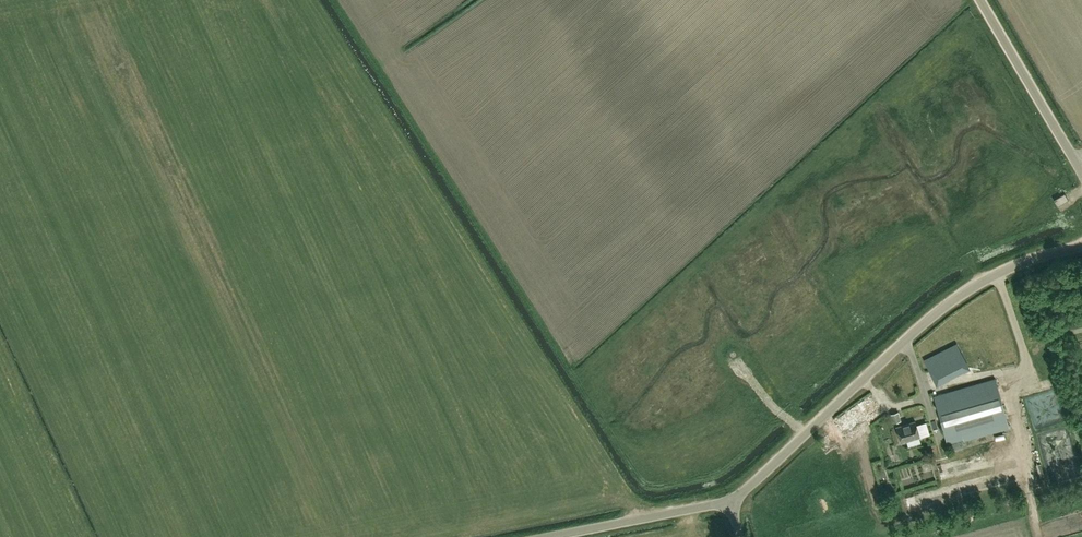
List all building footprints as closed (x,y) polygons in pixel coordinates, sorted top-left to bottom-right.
[(1057,206),(1068,200),(1065,193),(1053,200),(1057,206)] [(935,366),(960,356),(953,341),(929,352),(935,366)] [(1039,379),(1041,389),(1058,385),(1056,375),(1039,379)] [(947,444),(1009,427),(995,379),(933,397),(947,444)] [(849,432),(884,409),(874,395),(839,419),(849,432)] [(892,422),(898,420),(896,412),(890,414),(892,422)] [(920,438),(929,435),(925,423),(916,426),(915,422),(896,427),(900,443),(919,437),(920,438)] [(1053,439),(1048,439),(1048,464),(1068,464),(1068,454),(1059,454),(1059,448),(1053,448),(1053,439)] [(943,442),(937,444),(941,453),(946,451),(943,442)] [(993,461),(990,451),(976,456),(980,465),(993,461)] [(960,472),(967,470),(964,457),(956,459),(960,472)] [(956,459),(939,464),(942,476),(959,471),(956,459)] [(900,464),(900,475),(912,474),(911,463),(900,464)] [(909,499),(922,498),(921,490),(908,492),(909,499)]
